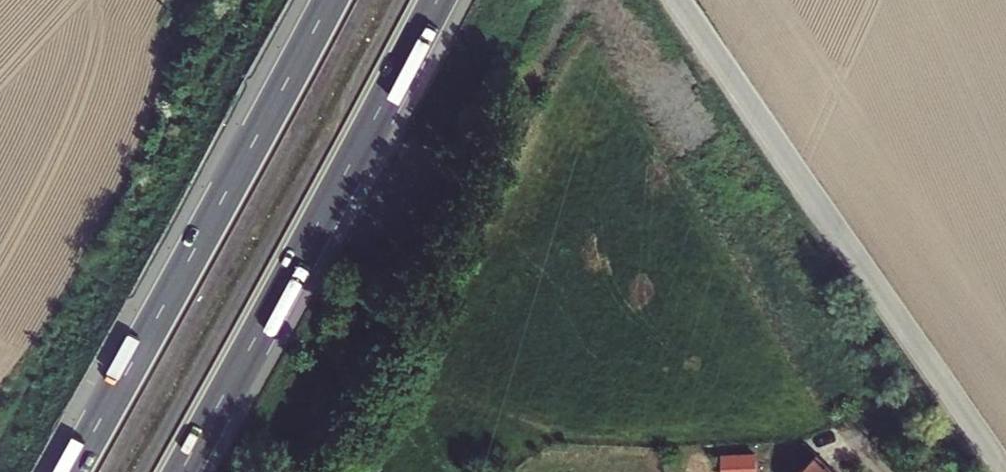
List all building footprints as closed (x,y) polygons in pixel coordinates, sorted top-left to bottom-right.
[(711,471),(758,471),(757,454),(710,457),(711,471)] [(819,456),(803,471),(835,471),(819,456)]
